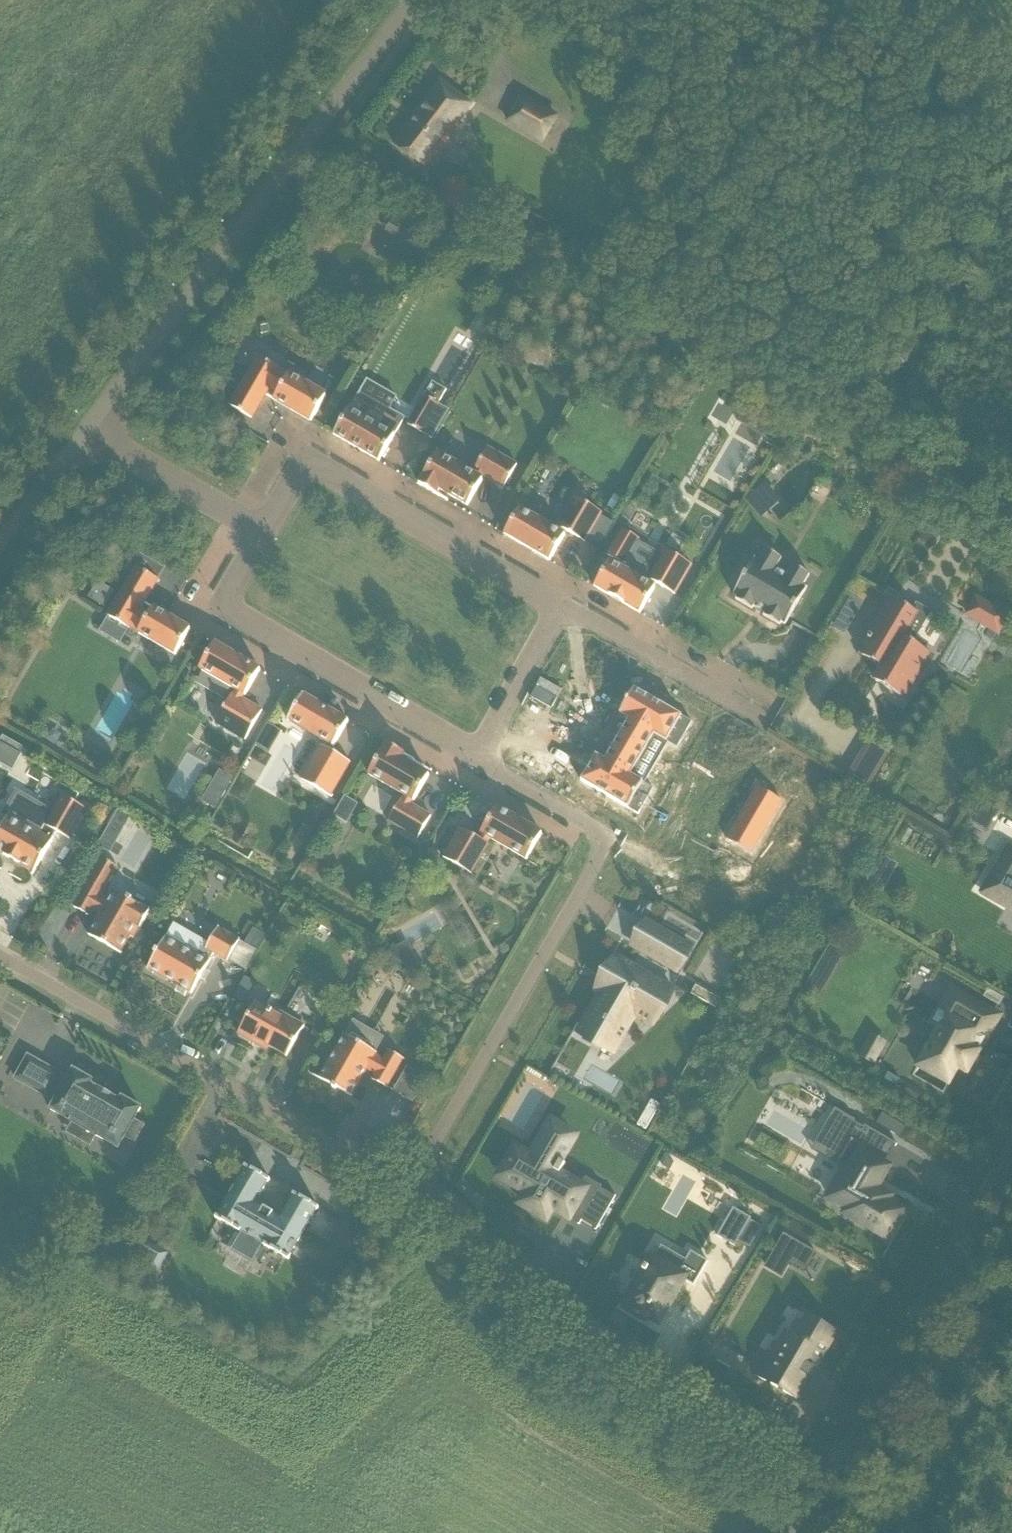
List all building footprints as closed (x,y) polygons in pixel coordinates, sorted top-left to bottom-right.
[(393,143),(409,155),(424,166),(439,145),(444,145),(454,131),(453,127),(470,104),(440,81),(393,143)] [(507,121),(542,141),(556,116),(521,96),(507,121)] [(311,422),(326,396),(289,375),(288,377),(279,371),(280,369),(259,357),(230,406),(251,418),(269,388),(278,393),(274,401),(311,422)] [(349,410),(334,436),(379,462),(400,426),(405,418),(360,391),(349,410)] [(407,425),(422,433),(438,404),(425,396),(407,425)] [(419,485),(436,495),(439,490),(467,506),(482,480),(481,480),(483,476),(503,488),(517,465),(488,448),(474,471),(475,472),(473,475),(437,454),(419,485)] [(481,484),(476,492),(484,497),(489,489),(481,484)] [(614,496),(607,508),(617,514),(625,502),(614,496)] [(504,535),(548,561),(548,560),(550,561),(565,535),(564,535),(566,531),(585,542),(602,513),(574,497),(556,526),(558,527),(556,530),(519,509),(504,535)] [(609,561),(595,587),(640,614),(655,588),(654,587),(656,584),(675,595),(692,566),(664,549),(652,568),(630,555),(639,539),(638,538),(638,539),(623,531),(623,530),(622,529),(607,555),(614,559),(612,563),(609,561)] [(780,626),(781,623),(785,625),(806,589),(802,587),(809,575),(793,565),(788,573),(777,566),(781,559),(765,549),(758,560),(754,558),(733,595),(737,597),(735,600),(752,609),(753,607),(764,614),(763,616),(780,626)] [(175,655),(190,630),(144,603),(157,579),(137,567),(108,616),(129,628),(130,627),(139,632),(138,634),(175,655)] [(97,581),(88,597),(104,607),(113,591),(97,581)] [(902,637),(916,613),(891,598),(862,647),(866,649),(862,656),(883,669),(875,682),(902,698),(919,671),(922,673),(932,657),(928,654),(929,653),(902,637)] [(996,608),(985,627),(999,635),(1010,617),(996,608)] [(245,740),(262,711),(242,699),(244,695),(245,696),(260,670),(215,644),(200,669),(236,691),(234,694),(233,693),(215,723),(245,740)] [(634,689),(619,715),(628,720),(677,748),(692,722),(634,689)] [(348,721),(303,695),(288,721),(324,742),(322,746),(321,745),(301,780),(330,797),(350,762),(330,751),(332,747),(333,747),(348,721)] [(628,720),(605,760),(644,783),(667,743),(628,720)] [(417,839),(431,816),(411,804),(413,801),(414,801),(429,775),(400,759),(403,754),(386,744),(368,775),(405,796),(403,800),(401,799),(388,822),(417,839)] [(596,755),(581,781),(638,815),(653,789),(644,783),(605,760),(596,755)] [(855,763),(848,774),(870,785),(875,777),(876,775),(877,774),(855,763)] [(219,771),(210,787),(223,795),(232,778),(219,771)] [(757,787),(747,804),(771,819),(780,798),(757,787)] [(33,872),(31,874),(32,875),(57,832),(70,840),(87,810),(61,795),(50,813),(15,793),(3,814),(7,817),(0,830),(0,854),(33,872)] [(336,815),(351,821),(359,802),(345,795),(336,815)] [(747,804),(736,822),(761,836),(771,819),(747,804)] [(542,834),(496,808),(481,834),(482,834),(479,839),(460,828),(443,858),(471,874),(488,845),(487,844),(490,839),(527,860),(542,834)] [(118,810),(112,821),(124,828),(131,817),(118,810)] [(736,822),(726,839),(750,854),(761,836),(736,822)] [(1009,849),(983,893),(1011,910),(1011,851),(1009,849)] [(130,936),(131,934),(129,933),(133,925),(139,928),(140,929),(150,912),(131,902),(132,900),(127,897),(126,899),(113,891),(108,901),(100,896),(117,866),(102,858),(74,908),(88,916),(91,910),(100,915),(88,935),(120,954),(130,936)] [(885,858),(870,884),(881,891),(896,864),(885,858)] [(803,905),(809,894),(799,888),(793,899),(803,905)] [(287,907),(281,916),(295,924),(300,914),(295,911),(287,907)] [(191,994),(209,962),(214,953),(228,961),(239,941),(217,928),(207,947),(202,945),(196,955),(166,937),(158,951),(156,950),(152,957),(153,958),(147,969),(191,994)] [(254,929),(246,943),(257,950),(265,936),(254,929)] [(650,951),(648,955),(678,971),(691,947),(689,946),(662,931),(650,951)] [(583,1025),(581,1028),(594,1036),(597,1037),(596,1039),(594,1042),(613,1053),(627,1028),(625,1027),(623,1026),(625,1022),(631,1012),(648,1022),(658,1006),(663,1009),(674,990),(671,989),(615,956),(606,972),(604,975),(607,976),(609,978),(605,986),(602,991),(600,994),(603,996),(604,996),(596,1010),(592,1008),(583,1025)] [(720,1000),(696,985),(691,994),(716,1008),(720,1000)] [(917,1067),(918,1068),(934,1077),(937,1078),(939,1075),(949,1081),(950,1082),(958,1069),(959,1069),(966,1074),(979,1051),(978,1050),(987,1034),(983,1032),(994,1013),(967,997),(956,1016),(948,1012),(938,1030),(939,1031),(928,1049),(926,1048),(924,1051),(925,1052),(917,1067)] [(286,1058),(304,1026),(283,1014),(281,1019),(271,1014),(272,1011),(269,1009),(269,1010),(255,1003),(238,1034),(255,1044),(257,1040),(286,1058)] [(339,1090),(351,1097),(367,1069),(375,1074),(372,1080),(386,1088),(403,1059),(389,1051),(383,1060),(375,1055),(376,1053),(344,1035),(319,1079),(333,1087),(332,1089),(338,1092),(339,1090)] [(879,1051),(867,1044),(860,1056),(872,1063),(879,1051)] [(28,1056),(16,1078),(48,1096),(49,1093),(58,1098),(51,1110),(118,1148),(140,1108),(122,1098),(120,1102),(116,1100),(110,1096),(111,1095),(110,1095),(111,1093),(101,1087),(100,1089),(99,1089),(99,1090),(90,1084),(92,1081),(73,1070),(66,1082),(58,1077),(60,1074),(28,1056)] [(395,1090),(416,1102),(430,1076),(409,1064),(395,1090)] [(660,1105),(652,1100),(637,1125),(646,1130),(660,1105)] [(830,1119),(821,1136),(822,1137),(823,1135),(833,1140),(832,1142),(833,1143),(834,1141),(838,1143),(830,1156),(843,1164),(841,1167),(843,1168),(844,1167),(850,1171),(848,1174),(844,1172),(842,1175),(843,1176),(840,1180),(839,1179),(838,1181),(839,1182),(835,1190),(834,1189),(833,1191),(829,1199),(848,1210),(845,1214),(847,1215),(850,1211),(866,1220),(863,1225),(887,1238),(902,1212),(886,1202),(888,1198),(885,1196),(883,1195),(879,1192),(879,1193),(874,1190),(876,1186),(877,1186),(878,1185),(877,1184),(881,1177),(882,1178),(883,1176),(882,1176),(884,1171),(884,1172),(887,1168),(884,1166),(885,1164),(885,1165),(897,1144),(864,1125),(864,1127),(854,1121),(855,1120),(835,1108),(829,1118),(830,1119)] [(515,1147),(498,1177),(500,1179),(508,1183),(507,1184),(509,1185),(510,1184),(512,1185),(511,1187),(513,1187),(535,1199),(532,1205),(546,1213),(550,1208),(557,1212),(557,1211),(563,1215),(565,1213),(577,1220),(579,1221),(577,1224),(579,1225),(581,1221),(595,1228),(594,1229),(596,1230),(616,1196),(614,1195),(614,1196),(600,1188),(601,1186),(600,1185),(567,1167),(563,1164),(564,1164),(560,1162),(568,1148),(546,1135),(544,1134),(530,1156),(515,1147)] [(667,1159),(662,1167),(669,1171),(674,1163),(667,1159)] [(231,1250),(253,1262),(262,1245),(288,1260),(319,1208),(294,1194),(293,1196),(280,1218),(273,1214),(273,1213),(264,1207),(263,1209),(255,1204),(268,1182),(269,1182),(270,1180),(245,1166),(215,1218),(241,1233),(231,1250)] [(733,1208),(717,1236),(734,1247),(751,1218),(733,1208)] [(154,1278),(167,1254),(134,1235),(121,1259),(154,1278)] [(784,1235),(765,1267),(781,1276),(789,1262),(804,1270),(815,1251),(801,1243),(800,1244),(784,1235)] [(644,1272),(626,1304),(629,1305),(627,1309),(645,1319),(645,1318),(647,1315),(647,1316),(657,1322),(658,1321),(682,1279),(693,1286),(708,1261),(691,1252),(678,1274),(652,1259),(647,1268),(645,1266),(642,1271),(644,1272)] [(757,1370),(753,1376),(754,1377),(755,1376),(756,1377),(756,1376),(796,1399),(808,1377),(810,1378),(815,1368),(814,1368),(835,1332),(809,1317),(796,1338),(789,1334),(776,1356),(770,1353),(770,1352),(769,1352),(769,1351),(768,1351),(765,1356),(766,1357),(758,1371),(757,1370)]
